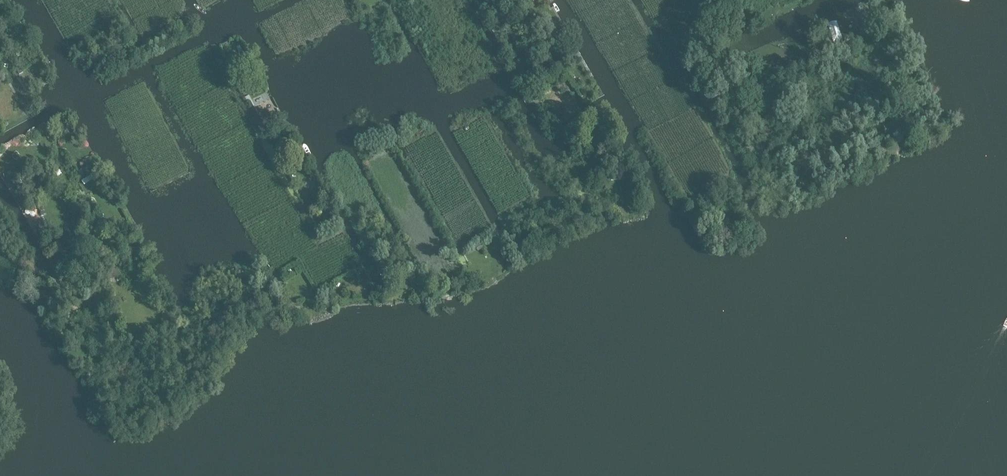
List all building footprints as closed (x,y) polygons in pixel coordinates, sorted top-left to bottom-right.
[(88,174),(84,168),(77,173),(80,179),(88,174)] [(94,173),(82,181),(84,186),(97,178),(94,173)] [(478,251),(484,248),(481,243),(475,247),(478,251)]
